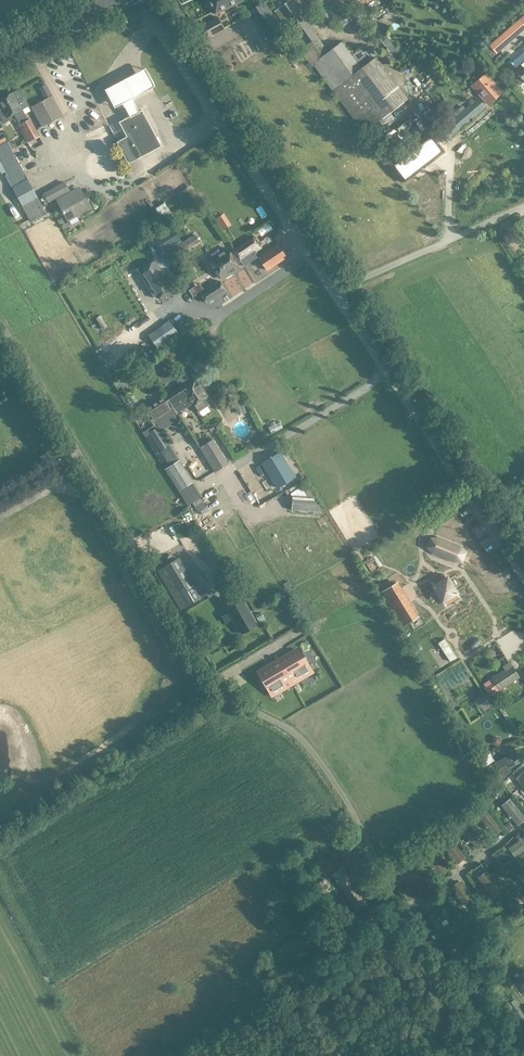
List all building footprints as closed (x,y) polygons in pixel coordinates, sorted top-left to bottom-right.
[(215,13),(242,0),(208,0),(215,13)] [(251,10),(271,39),(285,30),(264,0),(251,10)] [(313,66),(363,132),(408,99),(376,57),(371,61),(362,48),(352,55),(342,41),(328,52),(291,0),(289,0),(278,8),(283,14),(279,17),(301,48),(300,49),(313,67),(313,66)] [(208,37),(224,28),(217,16),(201,25),(208,37)] [(489,46),(495,52),(523,26),(523,16),(489,46)] [(370,38),(377,32),(372,26),(365,32),(370,38)] [(402,57),(385,34),(379,38),(387,48),(383,51),(392,64),(402,57)] [(273,40),(281,52),(288,47),(280,35),(273,40)] [(511,63),(516,69),(515,70),(516,71),(512,75),(520,85),(523,82),(523,51),(511,63)] [(423,71),(429,64),(425,60),(418,67),(423,71)] [(155,88),(145,69),(105,90),(115,109),(123,104),(131,119),(141,113),(133,99),(155,88)] [(486,74),(472,86),(487,104),(502,92),(486,74)] [(18,125),(28,119),(22,109),(28,106),(19,89),(0,99),(0,121),(2,124),(12,118),(10,116),(12,114),(18,125)] [(31,106),(42,127),(63,115),(52,95),(31,106)] [(133,161),(161,146),(142,110),(119,122),(126,136),(121,139),(116,142),(128,164),(133,161)] [(28,119),(18,125),(17,125),(27,143),(40,136),(30,118),(28,119)] [(5,171),(7,175),(22,167),(12,149),(16,146),(12,139),(7,142),(2,133),(0,134),(0,174),(5,171)] [(392,164),(405,182),(446,153),(433,135),(392,164)] [(26,146),(20,149),(32,170),(38,167),(26,146)] [(29,179),(22,167),(7,175),(9,179),(8,180),(12,187),(11,187),(30,222),(47,213),(28,179),(29,179)] [(43,176),(45,181),(55,176),(53,172),(43,176)] [(66,182),(45,193),(49,200),(70,189),(66,182)] [(195,202),(186,188),(175,195),(184,209),(195,202)] [(64,211),(63,211),(64,213),(65,213),(68,219),(91,207),(83,193),(75,197),(72,193),(67,196),(66,195),(58,200),(58,201),(57,202),(56,205),(59,210),(61,210),(63,209),(64,211)] [(164,202),(155,208),(164,222),(173,216),(164,202)] [(172,227),(154,239),(162,251),(171,245),(171,246),(181,241),(172,227)] [(192,227),(180,234),(184,241),(196,234),(192,227)] [(234,251),(241,260),(260,247),(254,238),(234,251)] [(267,270),(286,257),(278,245),(259,258),(267,270)] [(237,263),(241,260),(234,251),(231,253),(227,247),(209,259),(222,279),(240,267),(237,263)] [(155,261),(140,270),(157,299),(172,290),(155,261)] [(200,294),(206,303),(225,290),(219,281),(200,294)] [(169,320),(148,335),(158,348),(179,333),(169,320)] [(186,395),(192,404),(192,405),(193,405),(197,412),(208,405),(204,398),(207,396),(195,377),(191,379),(181,385),(187,394),(186,395)] [(165,395),(175,411),(177,414),(192,404),(186,395),(187,394),(181,385),(165,395)] [(175,411),(165,395),(144,409),(150,419),(154,424),(175,411)] [(239,415),(247,412),(242,398),(234,401),(239,415)] [(267,421),(261,424),(268,437),(274,433),(267,421)] [(171,444),(159,426),(148,433),(160,452),(171,444)] [(215,472),(229,464),(213,439),(199,447),(215,472)] [(256,446),(252,440),(246,443),(250,450),(256,446)] [(277,488),(295,477),(280,451),(262,463),(277,488)] [(165,469),(179,490),(193,481),(179,460),(165,469)] [(292,510),(322,512),(314,498),(307,497),(307,492),(298,492),(293,492),(292,510)] [(444,532),(442,538),(447,546),(479,560),(489,556),(492,549),(487,538),(454,527),(444,532)] [(177,559),(158,571),(180,609),(199,598),(177,559)] [(444,575),(432,583),(445,605),(458,597),(444,575)] [(283,584),(286,589),(291,586),(292,586),(288,581),(283,584)] [(381,592),(401,625),(415,616),(395,583),(381,592)] [(257,624),(243,600),(227,609),(241,633),(257,624)] [(221,643),(228,638),(223,630),(216,635),(221,643)] [(299,650),(280,661),(293,683),(312,672),(299,650)] [(435,675),(440,683),(466,665),(461,658),(435,675)] [(273,695),(293,683),(280,661),(260,673),(273,695)] [(499,690),(519,677),(509,662),(503,666),(505,669),(491,678),(492,678),(484,684),(492,695),(499,690)] [(484,693),(476,696),(479,705),(487,702),(484,693)] [(515,752),(494,763),(498,771),(494,773),(500,781),(511,771),(511,772),(516,769),(514,765),(520,762),(515,752)] [(522,785),(523,784),(523,771),(523,770),(515,777),(522,785)] [(502,804),(518,824),(523,819),(523,818),(510,799),(502,804)] [(486,809),(478,815),(494,835),(501,829),(486,809)] [(469,824),(462,829),(477,848),(484,842),(469,824)] [(449,838),(442,843),(457,863),(464,857),(449,838)] [(510,848),(515,855),(523,849),(523,838),(510,848)] [(432,850),(424,856),(439,876),(447,871),(432,850)] [(315,852),(306,857),(311,866),(320,861),(315,852)] [(301,863),(307,870),(311,865),(305,859),(301,863)] [(516,873),(523,869),(523,860),(512,866),(516,873)] [(414,865),(406,869),(419,890),(427,885),(414,865)] [(486,872),(479,878),(493,897),(501,892),(486,872)] [(459,881),(451,887),(466,908),(475,902),(459,881)] [(425,916),(434,931),(444,925),(441,920),(447,916),(442,907),(435,911),(435,910),(425,916)] [(491,916),(472,930),(477,938),(497,924),(491,916)] [(442,946),(451,960),(461,954),(458,950),(465,945),(459,937),(453,941),(452,940),(442,946)] [(521,1026),(523,1024),(523,1012),(515,998),(506,1004),(521,1026)]
